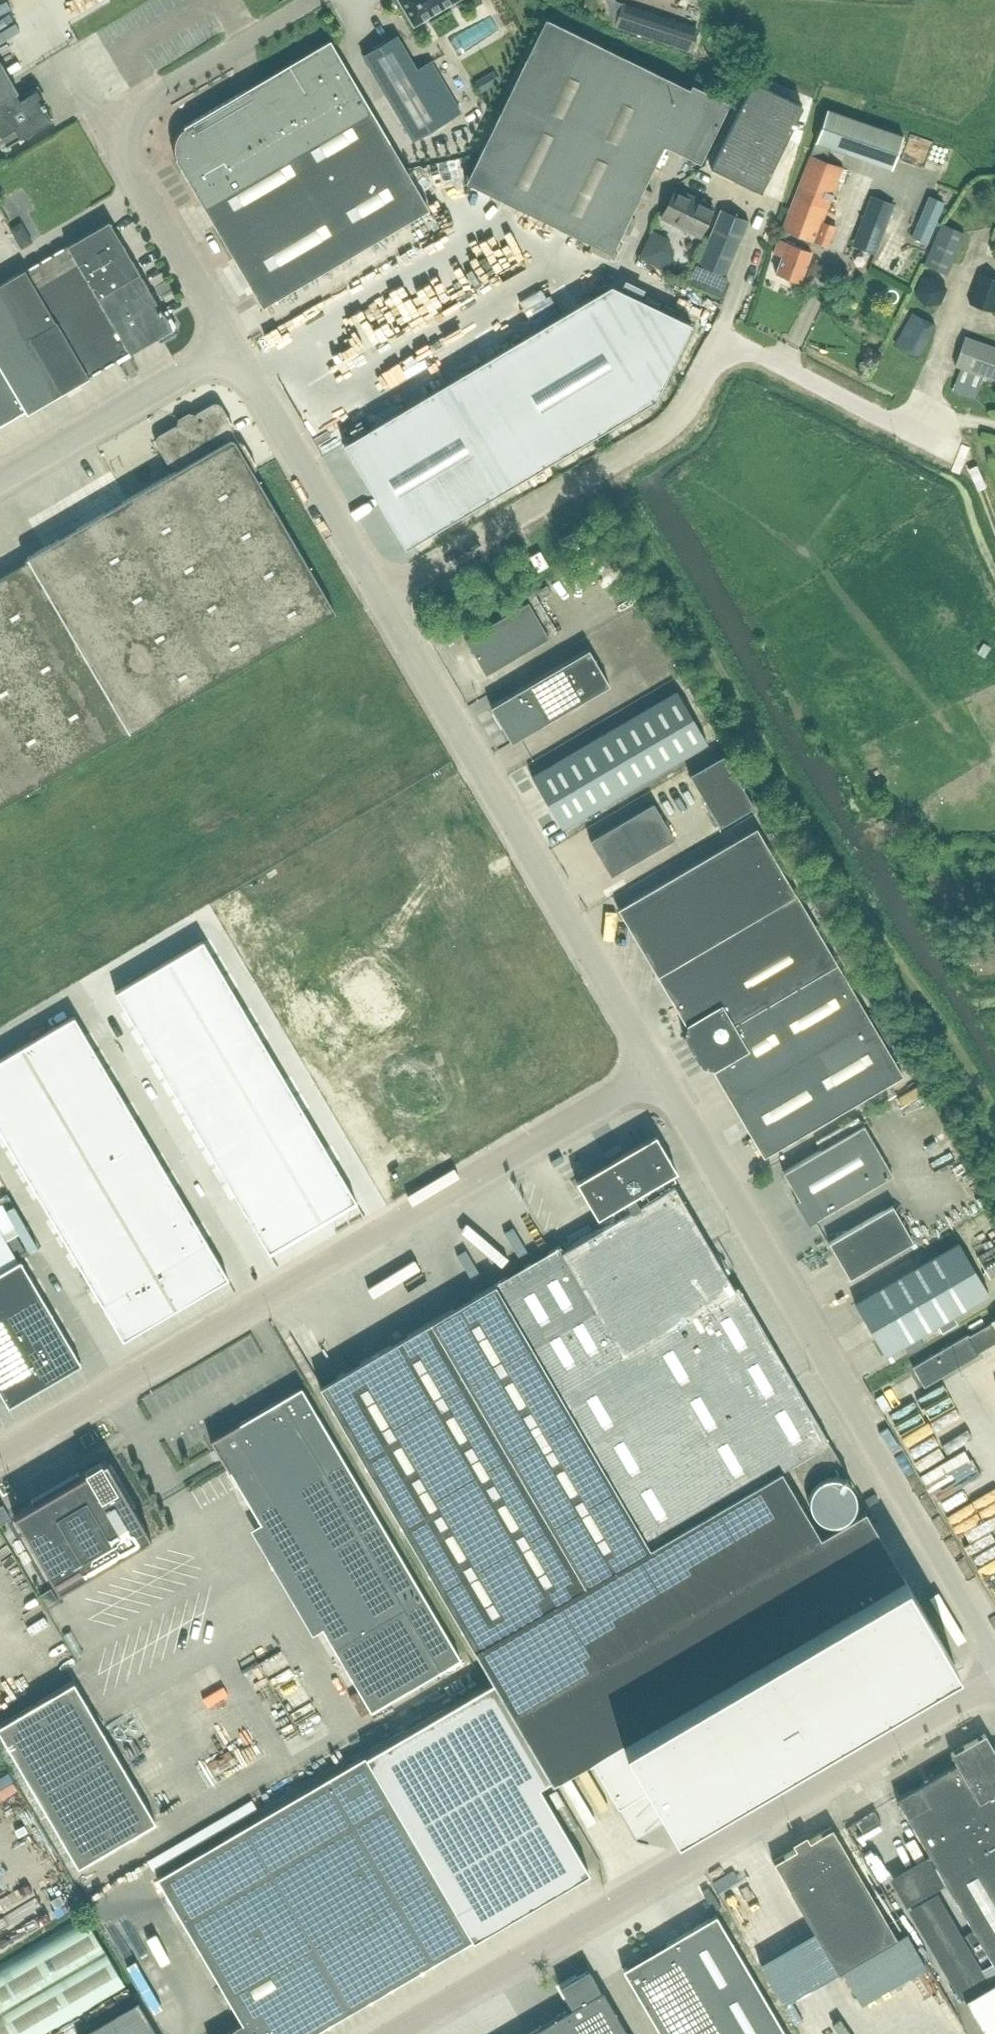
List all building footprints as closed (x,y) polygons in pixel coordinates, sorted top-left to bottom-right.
[(414,28),(461,0),(397,0),(414,28)] [(672,19),(621,2),(613,25),(664,42),(672,19)] [(688,88),(544,18),(475,160),(477,161),(478,185),(477,187),(591,243),(588,248),(607,258),(621,230),(627,233),(634,218),(628,215),(662,144),(699,162),(728,102),(690,84),(688,88)] [(406,132),(412,141),(446,120),(425,85),(395,34),(361,54),(406,132)] [(428,208),(329,39),(182,125),(188,134),(184,137),(181,148),(183,152),(174,157),(261,306),(428,208)] [(5,147),(51,120),(34,92),(18,102),(13,93),(15,92),(0,65),(0,138),(5,147)] [(476,81),(481,90),(498,80),(493,71),(476,81)] [(751,83),(710,166),(758,190),(800,107),(751,83)] [(825,110),(814,141),(890,167),(901,136),(825,110)] [(841,166),(825,160),(809,154),(772,252),(780,255),(774,273),(798,282),(810,250),(806,249),(809,240),(826,246),(834,225),(821,220),(841,166)] [(0,199),(0,208),(5,215),(26,200),(17,187),(0,199)] [(698,236),(712,207),(674,188),(660,217),(698,236)] [(875,254),(895,206),(870,196),(850,243),(875,254)] [(925,243),(942,202),(927,196),(910,236),(925,243)] [(695,263),(708,269),(723,276),(746,221),(718,209),(695,263)] [(22,217),(8,219),(12,248),(26,246),(22,217)] [(5,377),(27,413),(88,377),(88,376),(128,352),(129,353),(171,328),(118,237),(113,240),(103,223),(24,269),(0,282),(0,368),(5,377)] [(963,233),(941,224),(924,265),(946,274),(963,233)] [(884,247),(873,266),(891,276),(902,257),(884,247)] [(935,273),(919,275),(913,291),(924,304),(940,302),(946,287),(935,273)] [(992,312),(994,304),(994,279),(978,273),(967,303),(992,312)] [(609,284),(341,443),(404,548),(654,399),(691,323),(609,284)] [(893,344),(917,356),(935,324),(911,311),(893,344)] [(964,336),(954,365),(959,367),(951,389),(974,397),(982,375),(994,380),(994,347),(964,336)] [(24,410),(0,368),(0,424),(24,410)] [(252,471),(254,470),(255,466),(241,441),(237,441),(231,430),(232,427),(218,402),(214,401),(194,413),(193,417),(193,418),(180,426),(180,425),(176,424),(155,436),(154,440),(168,464),(172,465),(175,469),(26,557),(24,561),(0,575),(0,805),(333,610),(252,471)] [(547,565),(539,550),(528,556),(536,571),(547,565)] [(464,637),(463,637),(484,673),(548,636),(556,631),(534,594),(526,599),(527,600),(526,601),(464,637)] [(585,648),(489,706),(511,741),(606,683),(585,648)] [(706,742),(675,689),(529,774),(561,828),(706,742)] [(718,826),(753,805),(722,754),(688,774),(718,826)] [(588,839),(609,875),(673,837),(652,802),(588,839)] [(754,826),(616,907),(645,956),(689,1031),(682,1035),(699,1064),(844,978),(754,826)] [(200,938),(113,988),(266,1247),(352,1196),(200,938)] [(900,1074),(844,978),(699,1064),(700,1065),(701,1064),(710,1066),(762,1155),(900,1074)] [(0,1057),(0,1130),(122,1336),(226,1275),(72,1015),(0,1057)] [(856,1115),(816,1138),(821,1148),(781,1171),(797,1198),(793,1200),(807,1223),(891,1174),(856,1115)] [(473,1651),(490,1679),(552,1783),(591,1760),(616,1804),(647,1786),(672,1829),(954,1662),(903,1575),(863,1509),(818,1535),(779,1469),(789,1464),(801,1484),(839,1461),(735,1285),(731,1287),(671,1185),(669,1186),(666,1182),(669,1180),(666,1175),(664,1171),(676,1164),(655,1128),(576,1175),(597,1211),(604,1207),(612,1220),(560,1250),(557,1245),(478,1292),(318,1387),(473,1651)] [(827,1241),(848,1278),(912,1240),(891,1204),(827,1241)] [(957,1241),(853,1302),(883,1354),(987,1293),(957,1241)] [(994,1274),(994,1245),(976,1256),(988,1278),(994,1274)] [(7,1405),(8,1405),(7,1403),(77,1362),(78,1364),(80,1363),(31,1279),(32,1278),(29,1274),(28,1274),(19,1259),(0,1271),(0,1393),(7,1405)] [(967,1335),(966,1333),(910,1365),(922,1385),(971,1357),(970,1355),(994,1341),(994,1316),(989,1320),(990,1321),(967,1335)] [(299,1386),(253,1414),(238,1423),(237,1422),(209,1439),(227,1470),(228,1470),(241,1492),(369,1710),(459,1657),(299,1386)] [(12,1513),(57,1589),(149,1534),(104,1459),(12,1513)] [(846,1479),(845,1479),(845,1478),(844,1478),(843,1477),(842,1476),(841,1476),(840,1475),(839,1475),(838,1474),(837,1474),(836,1474),(835,1474),(835,1473),(834,1473),(833,1473),(832,1473),(831,1473),(830,1473),(829,1473),(828,1473),(827,1473),(826,1473),(825,1473),(824,1474),(823,1474),(822,1474),(821,1474),(821,1475),(820,1475),(819,1476),(818,1476),(817,1477),(816,1477),(815,1478),(814,1479),(814,1480),(813,1480),(812,1481),(811,1482),(811,1483),(810,1484),(809,1485),(809,1486),(809,1487),(808,1487),(808,1488),(808,1489),(807,1490),(807,1491),(807,1492),(807,1493),(807,1494),(807,1495),(807,1496),(807,1497),(807,1498),(807,1499),(807,1500),(807,1501),(807,1502),(807,1503),(808,1503),(808,1504),(808,1505),(809,1506),(809,1507),(810,1508),(810,1509),(811,1510),(812,1511),(812,1512),(813,1512),(814,1513),(815,1514),(816,1514),(816,1515),(817,1515),(818,1516),(819,1516),(819,1517),(820,1517),(821,1517),(822,1518),(823,1518),(824,1519),(825,1519),(826,1519),(827,1519),(828,1519),(829,1519),(830,1519),(831,1519),(832,1519),(833,1519),(834,1519),(835,1519),(836,1519),(837,1518),(838,1518),(839,1517),(840,1517),(841,1517),(841,1516),(842,1516),(843,1515),(844,1514),(845,1514),(845,1513),(846,1513),(847,1512),(847,1511),(848,1511),(848,1510),(849,1509),(850,1508),(850,1507),(851,1506),(851,1505),(852,1504),(852,1503),(852,1502),(853,1501),(853,1500),(853,1499),(853,1498),(853,1497),(853,1496),(853,1495),(853,1494),(853,1493),(853,1492),(852,1491),(852,1490),(852,1489),(852,1488),(851,1487),(851,1486),(850,1486),(850,1485),(850,1484),(849,1483),(848,1482),(848,1481),(847,1481),(846,1480),(846,1479)] [(2,1504),(0,1505),(0,1523),(10,1517),(2,1504)] [(96,1610),(83,1618),(90,1629),(103,1621),(96,1610)] [(552,1783),(490,1679),(364,1755),(155,1877),(241,2022),(220,2033),(308,2033),(471,1938),(587,1870),(540,1790),(552,1783)] [(77,1865),(154,1820),(72,1680),(0,1723),(0,1734),(77,1865)] [(895,1798),(972,1929),(963,1934),(976,1955),(984,1950),(994,1969),(994,1752),(984,1732),(949,1752),(955,1763),(895,1798)] [(794,1848),(771,1861),(836,1971),(895,1937),(830,1827),(808,1840),(804,1834),(790,1842),(794,1848)] [(621,1968),(660,2033),(785,2033),(750,1974),(714,1913),(621,1968)] [(83,1915),(0,1963),(0,2033),(40,2033),(124,1985),(83,1915)] [(524,2033),(627,2033),(601,1989),(599,1990),(586,1968),(558,1985),(570,2007),(524,2033)] [(963,1996),(985,2033),(994,2033),(994,1978),(963,1996)] [(76,2033),(153,2033),(132,2000),(95,2022),(76,2033)]
